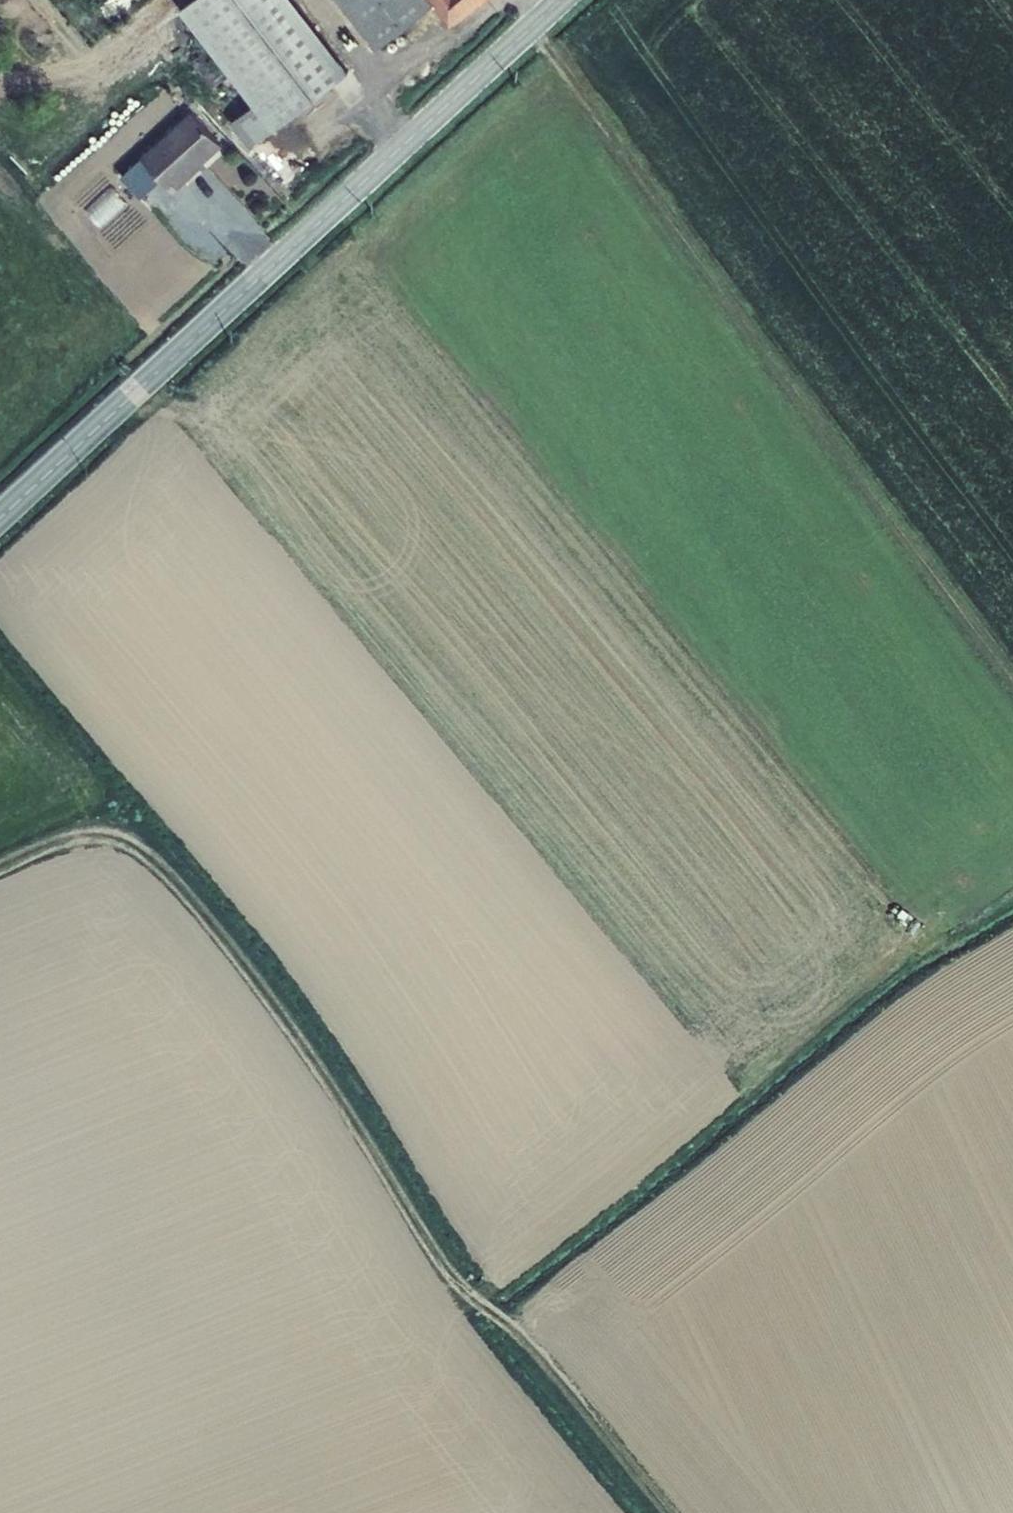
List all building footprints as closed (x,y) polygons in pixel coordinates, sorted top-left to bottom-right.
[(291,0),(195,0),(179,13),(254,106),(230,125),(249,150),(348,71),(291,0)] [(376,48),(416,16),(404,0),(337,0),(376,48)] [(432,0),(404,0),(416,16),(434,3),(432,0)] [(434,3),(449,22),(475,0),(432,0),(434,3)] [(196,116),(144,163),(172,193),(223,148),(196,116)]
